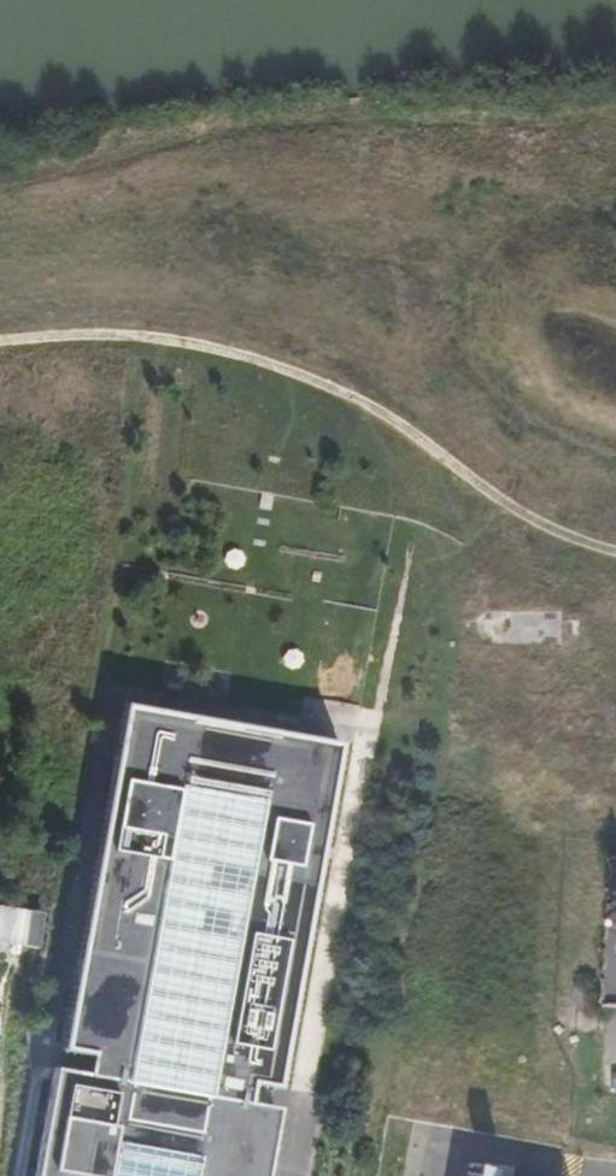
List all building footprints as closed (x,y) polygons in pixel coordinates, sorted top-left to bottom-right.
[(41,1175),(267,1175),(278,1116),(342,756),(345,743),(332,741),(125,704),(41,1175)] [(608,1018),(615,1019),(615,874),(608,1018)] [(592,989),(579,989),(578,1007),(592,1007),(592,989)] [(506,1166),(487,1165),(487,1175),(506,1175),(506,1166)]
